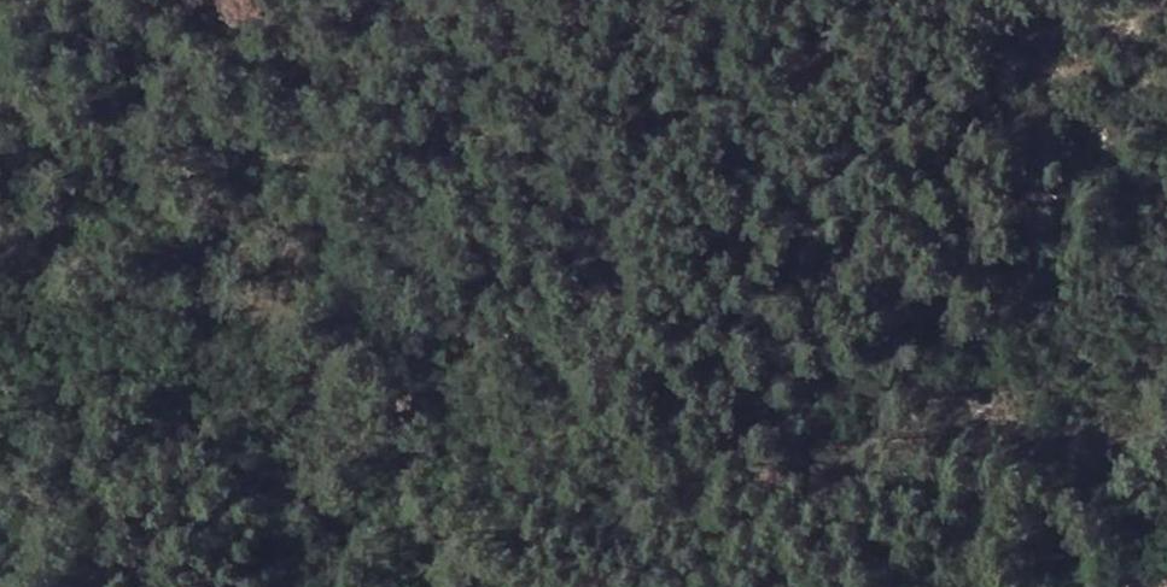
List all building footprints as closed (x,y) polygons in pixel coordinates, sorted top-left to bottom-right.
[(818,47),(816,58),(827,61),(830,49),(818,47)]
